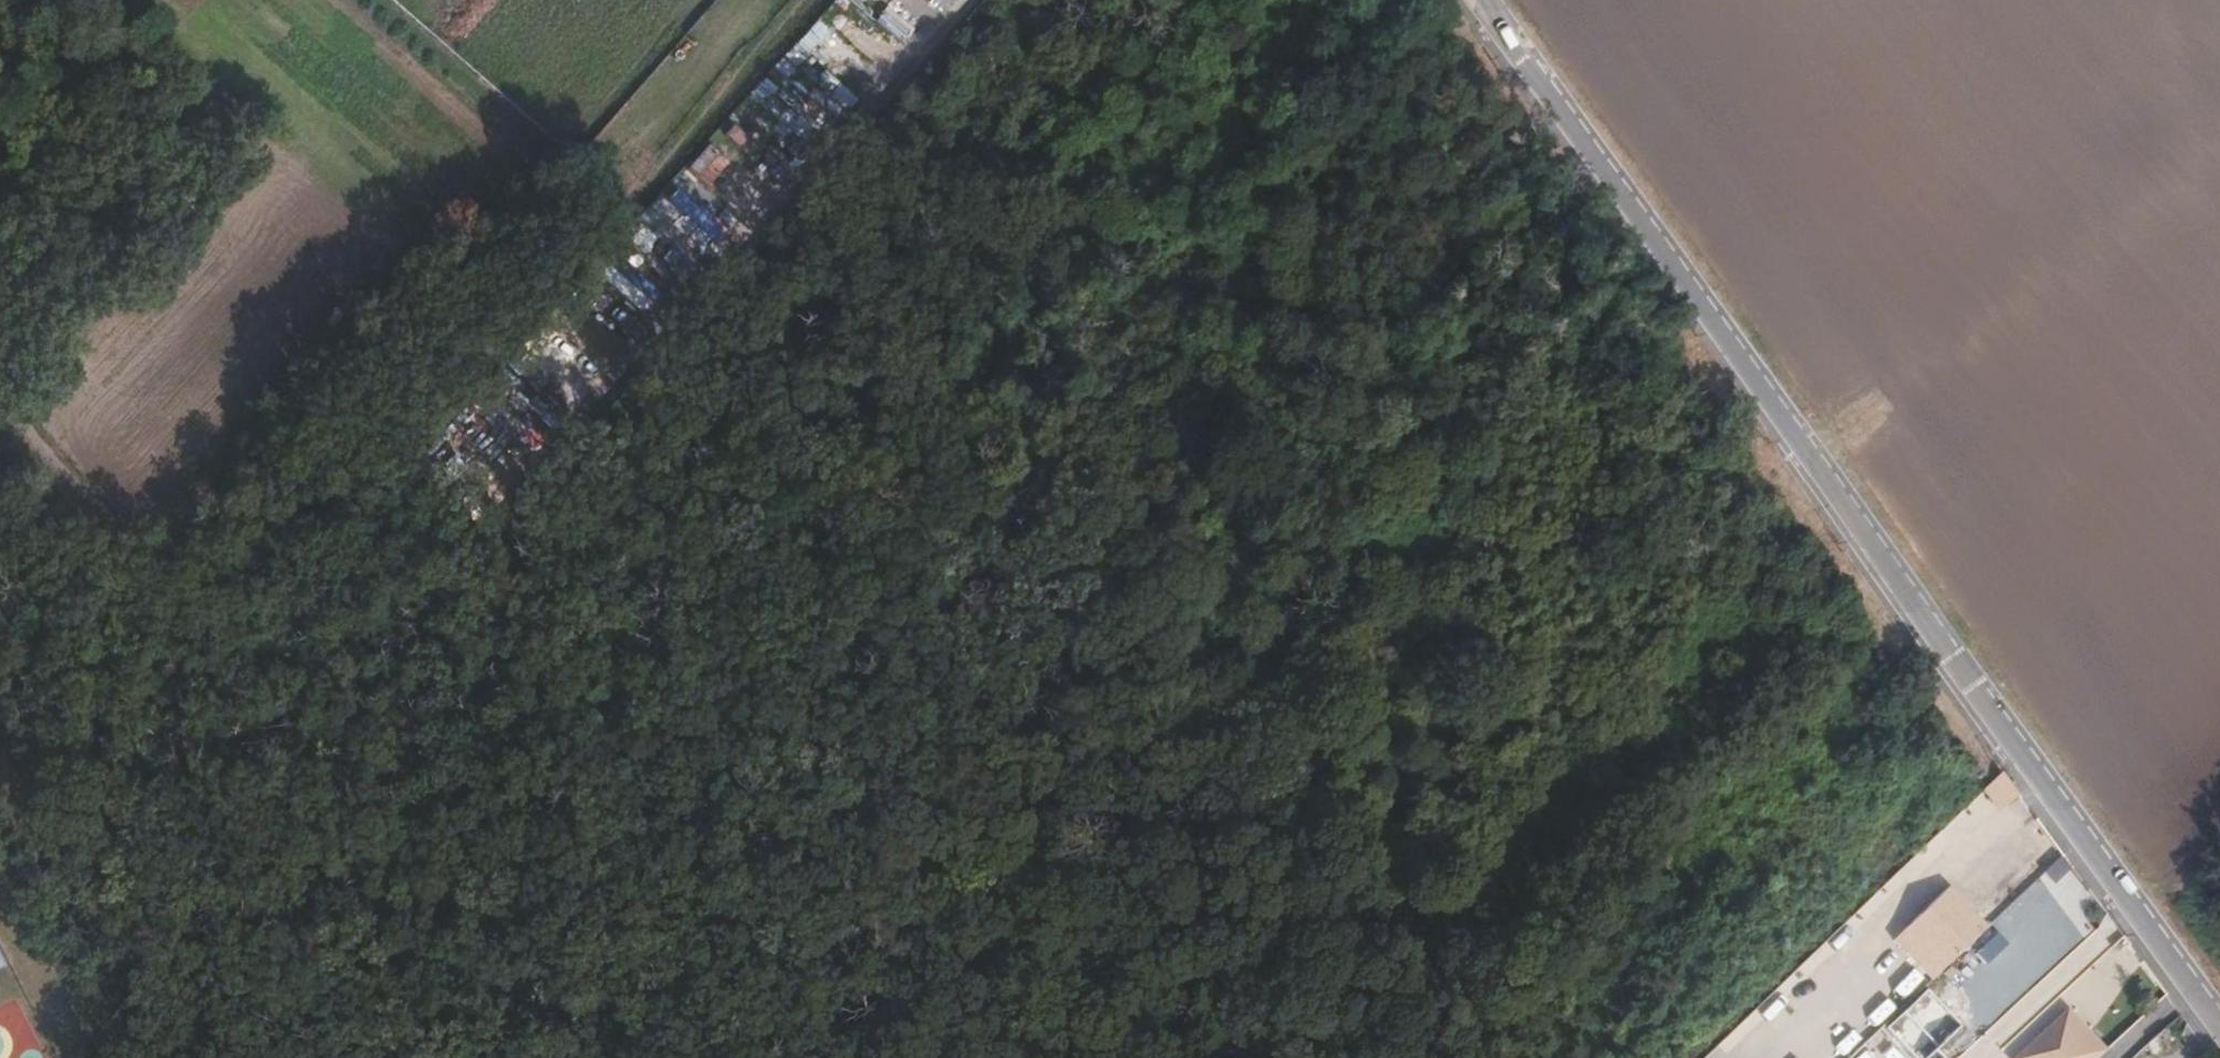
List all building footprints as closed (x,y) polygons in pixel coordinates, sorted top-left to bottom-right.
[(2052,886),(2071,871),(2062,858),(2042,873),(2052,886)] [(1951,886),(1896,940),(1934,980),(1990,925),(1951,886)] [(2022,950),(2050,924),(2045,919),(2059,906),(2041,887),(1999,925),(2022,950)] [(1995,933),(1975,955),(1987,966),(2008,944),(1995,933)] [(1898,1003),(1921,984),(1913,973),(1889,992),(1898,1003)] [(2016,1057),(2098,1057),(2109,1048),(2070,1007),(2016,1057)] [(1882,1055),(1885,1057),(1902,1057),(1891,1046),(1882,1055)]
